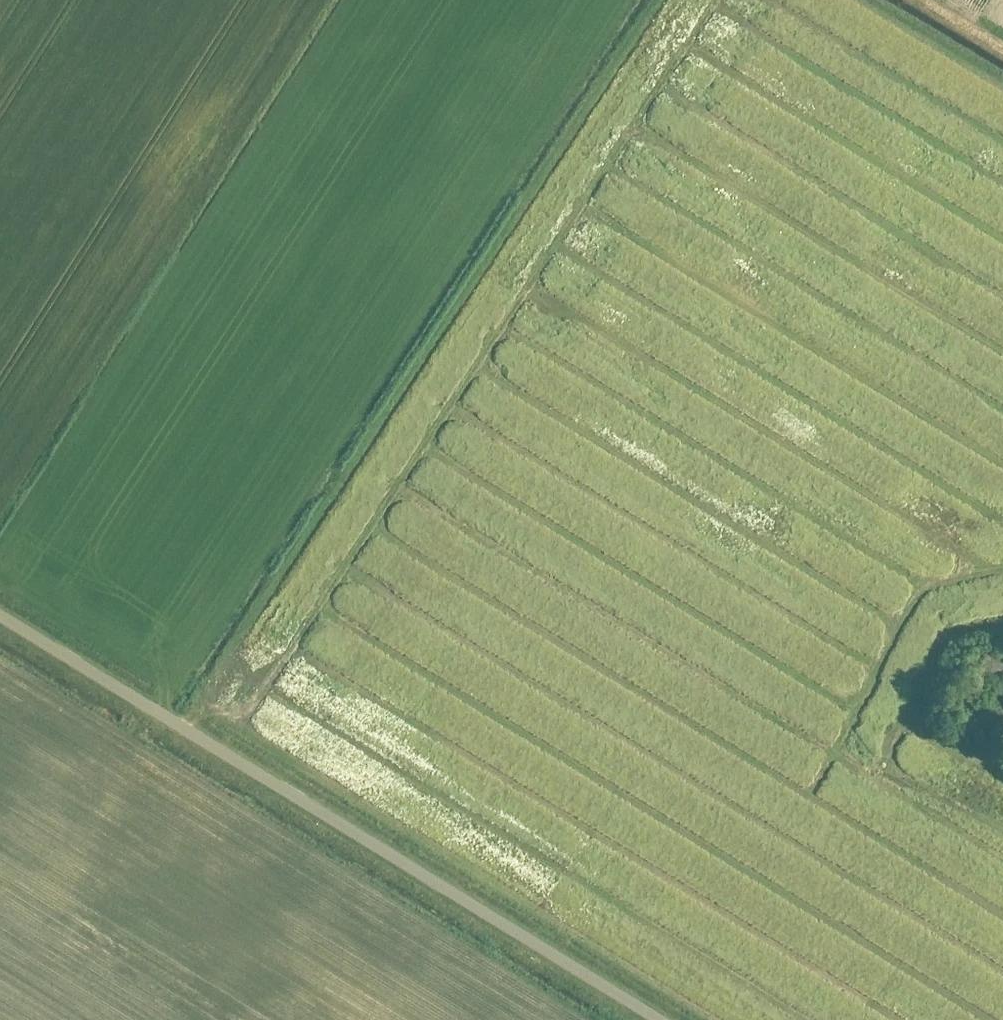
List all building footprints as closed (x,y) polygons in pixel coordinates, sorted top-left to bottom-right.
[(983,647),(977,673),(1002,679),(1002,652),(983,647)]
